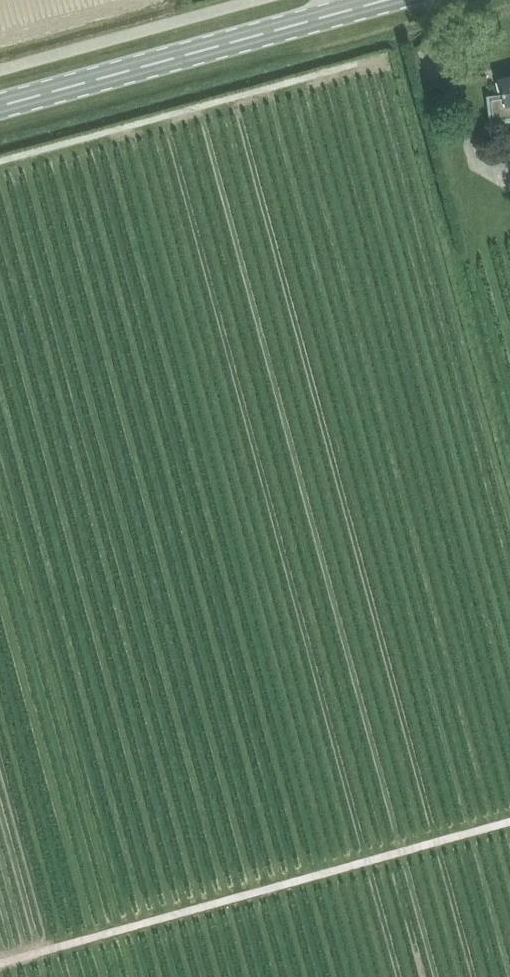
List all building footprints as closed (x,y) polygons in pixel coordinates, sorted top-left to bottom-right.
[(497,78),(502,96),(488,98),(491,122),(509,120),(509,75),(497,78)]
